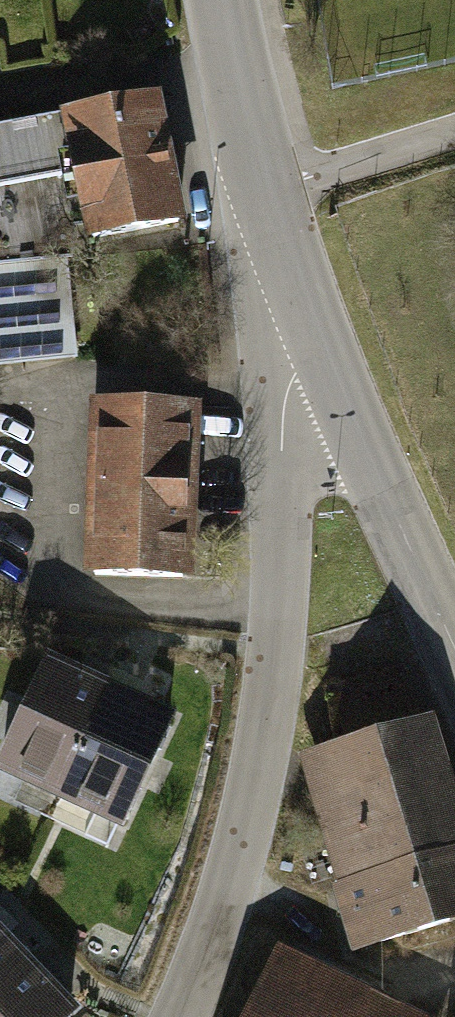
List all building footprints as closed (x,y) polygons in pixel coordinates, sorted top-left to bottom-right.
[(155,95),(58,114),(75,197),(81,231),(179,212),(155,95)] [(58,114),(0,128),(0,361),(70,343),(62,199),(75,197),(58,114)] [(198,371),(85,366),(77,557),(190,562),(198,371)] [(55,657),(10,770),(68,801),(120,684),(55,657)] [(176,713),(120,684),(68,801),(128,830),(176,713)] [(299,748),(362,945),(454,916),(454,816),(421,710),(299,748)] [(0,926),(0,991),(31,957),(0,926)] [(449,1010),(277,930),(237,1016),(446,1016),(449,1010)] [(31,957),(0,991),(0,1016),(75,1016),(80,1013),(31,957)]
